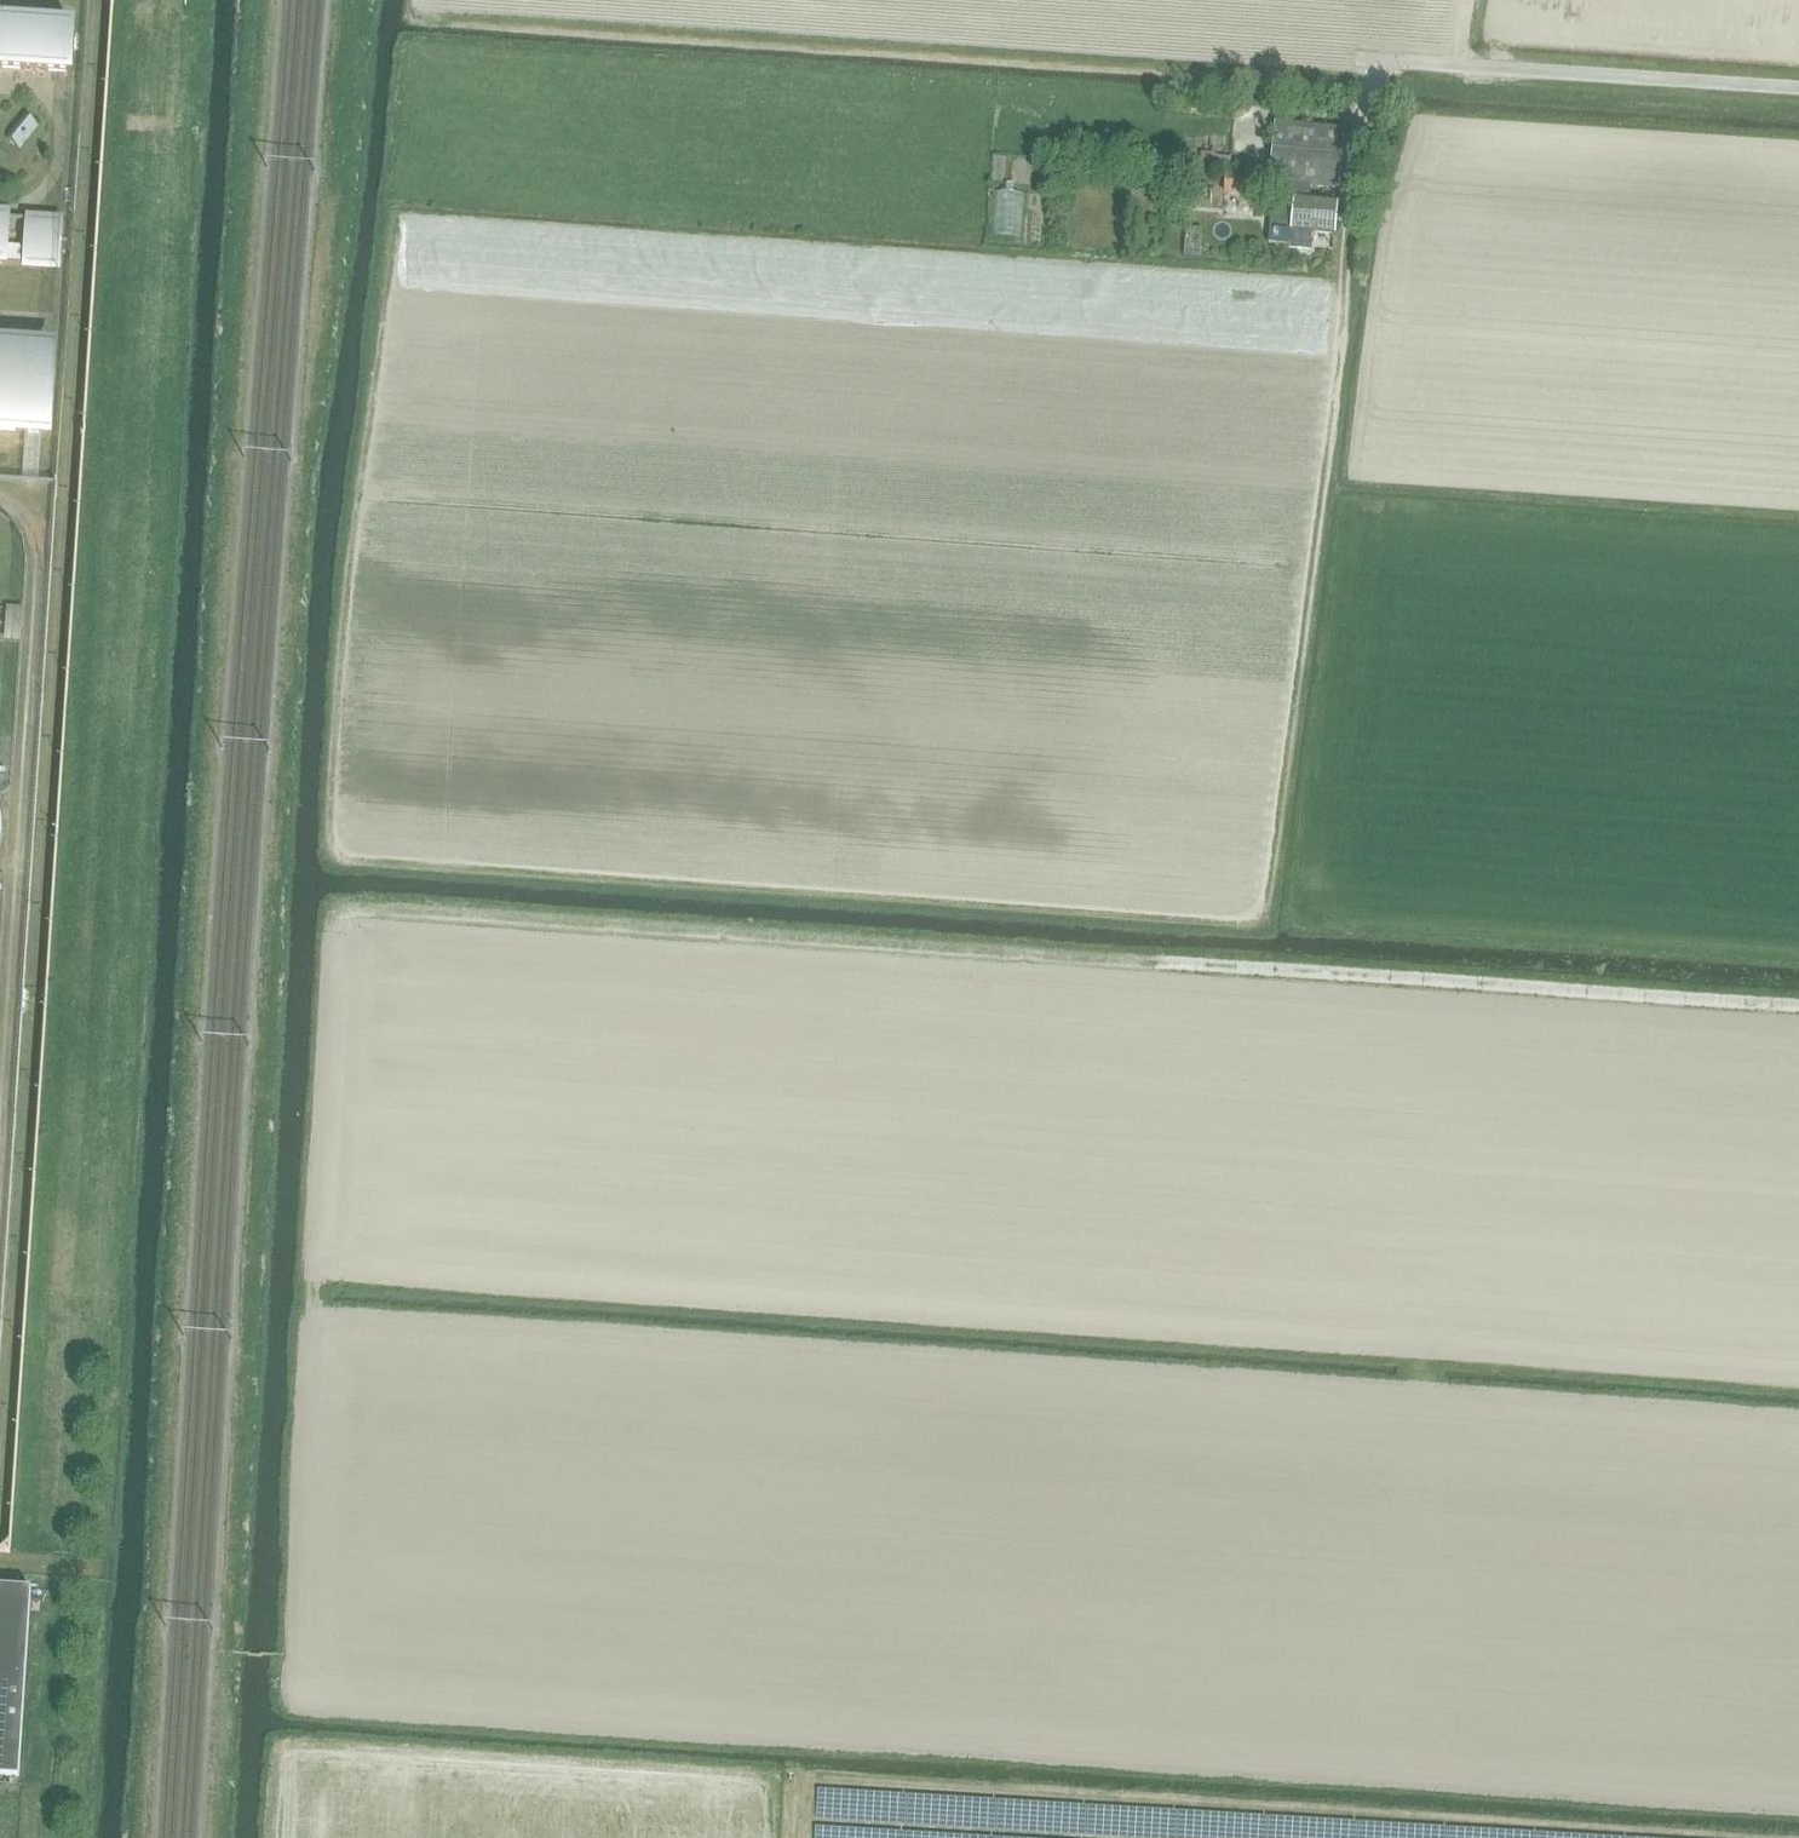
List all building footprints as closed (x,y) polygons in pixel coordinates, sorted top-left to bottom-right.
[(74,77),(77,28),(51,26),(52,10),(26,9),(25,24),(0,23),(0,72),(74,77)] [(23,115),(6,136),(19,147),(36,125),(23,115)] [(1310,187),(1311,187),(1338,190),(1343,130),(1277,123),(1271,183),(1273,183),(1274,183),(1310,187)] [(1274,183),(1268,243),(1290,246),(1290,249),(1312,251),(1314,233),(1334,235),(1337,203),(1310,201),(1311,187),(1274,183)] [(54,270),(57,222),(0,218),(0,267),(54,270)] [(47,434),(53,347),(0,344),(0,431),(47,434)] [(18,1777),(30,1588),(0,1587),(0,1776),(18,1777)]
